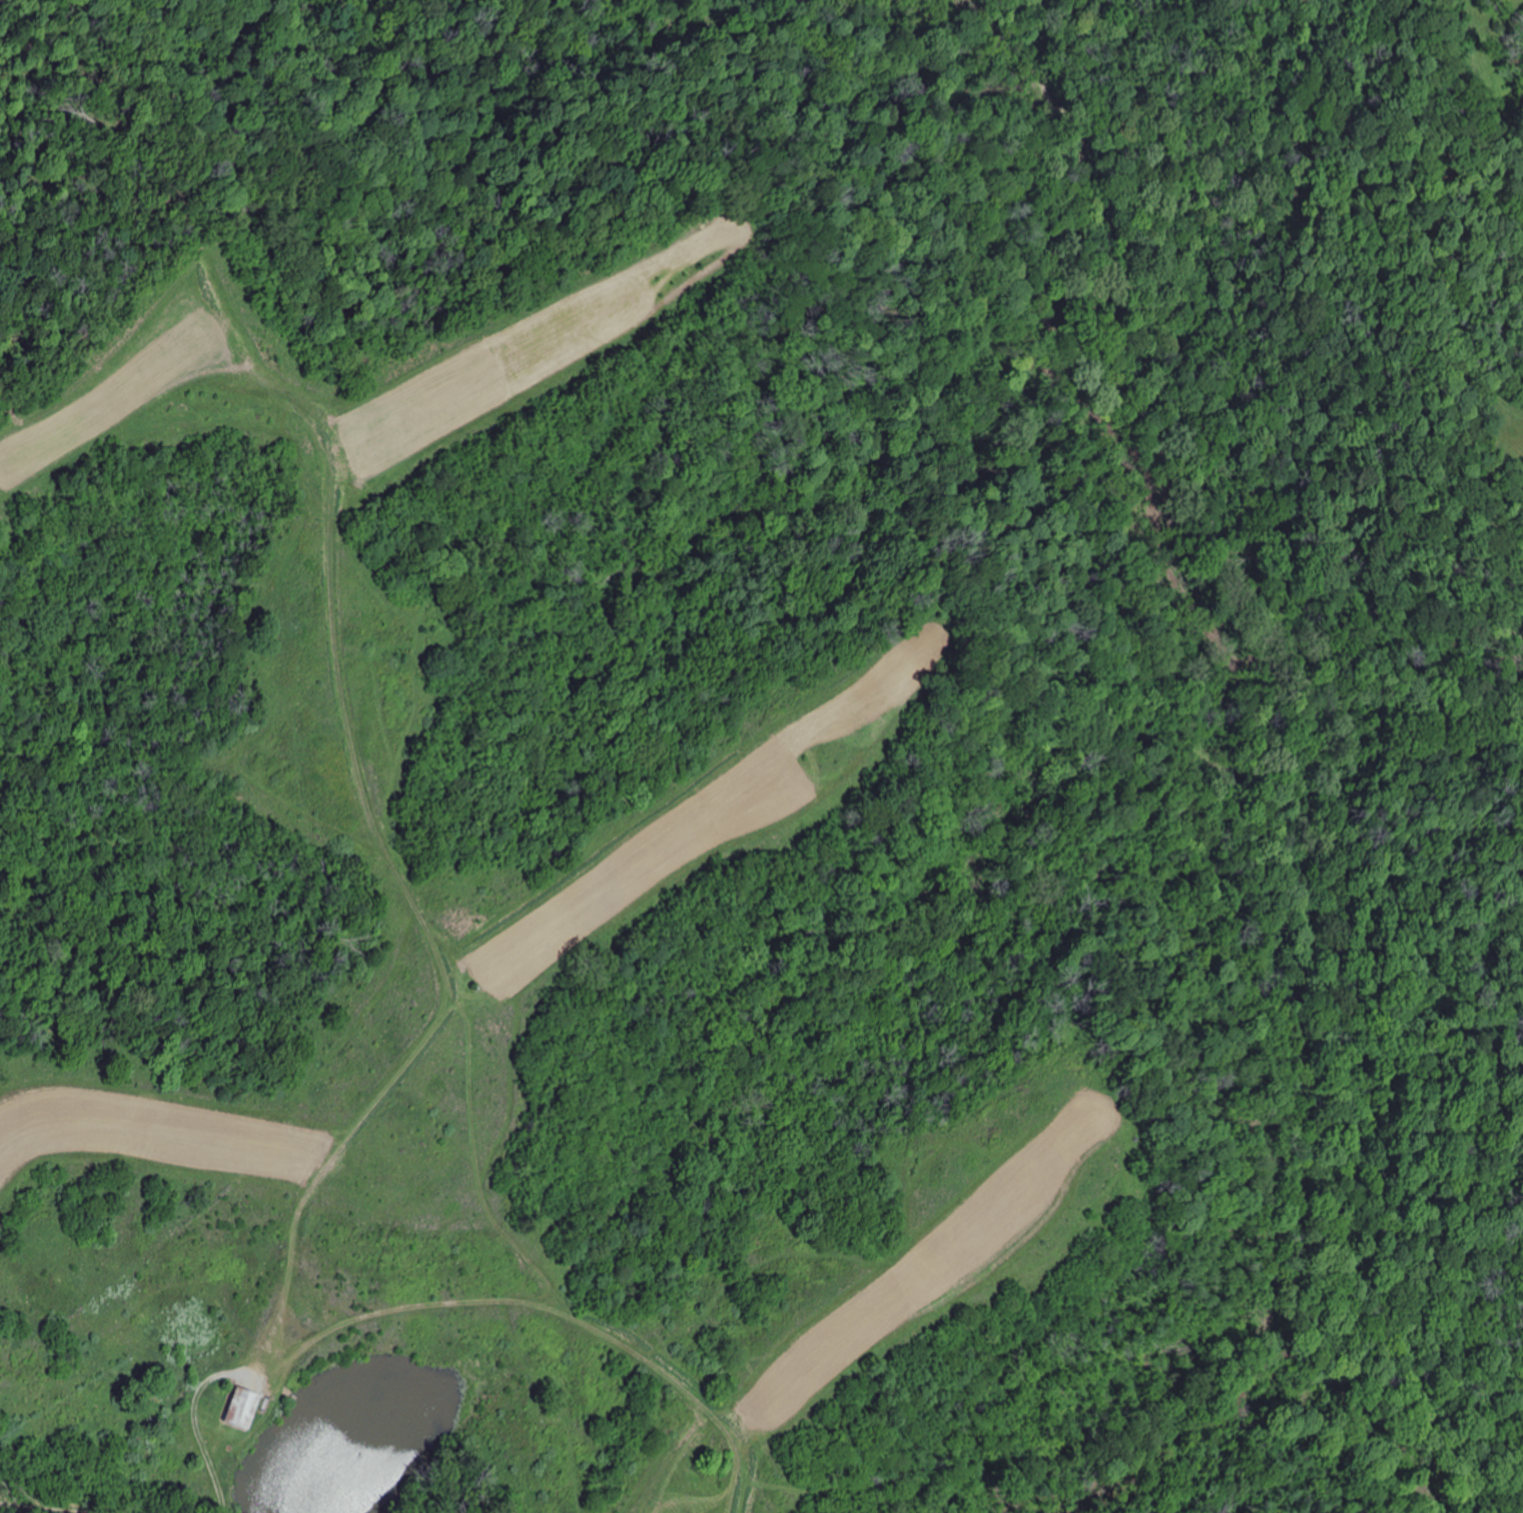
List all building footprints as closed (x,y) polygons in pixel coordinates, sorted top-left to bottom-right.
[(263,1395),(239,1387),(227,1424),(252,1432),(263,1395)]
